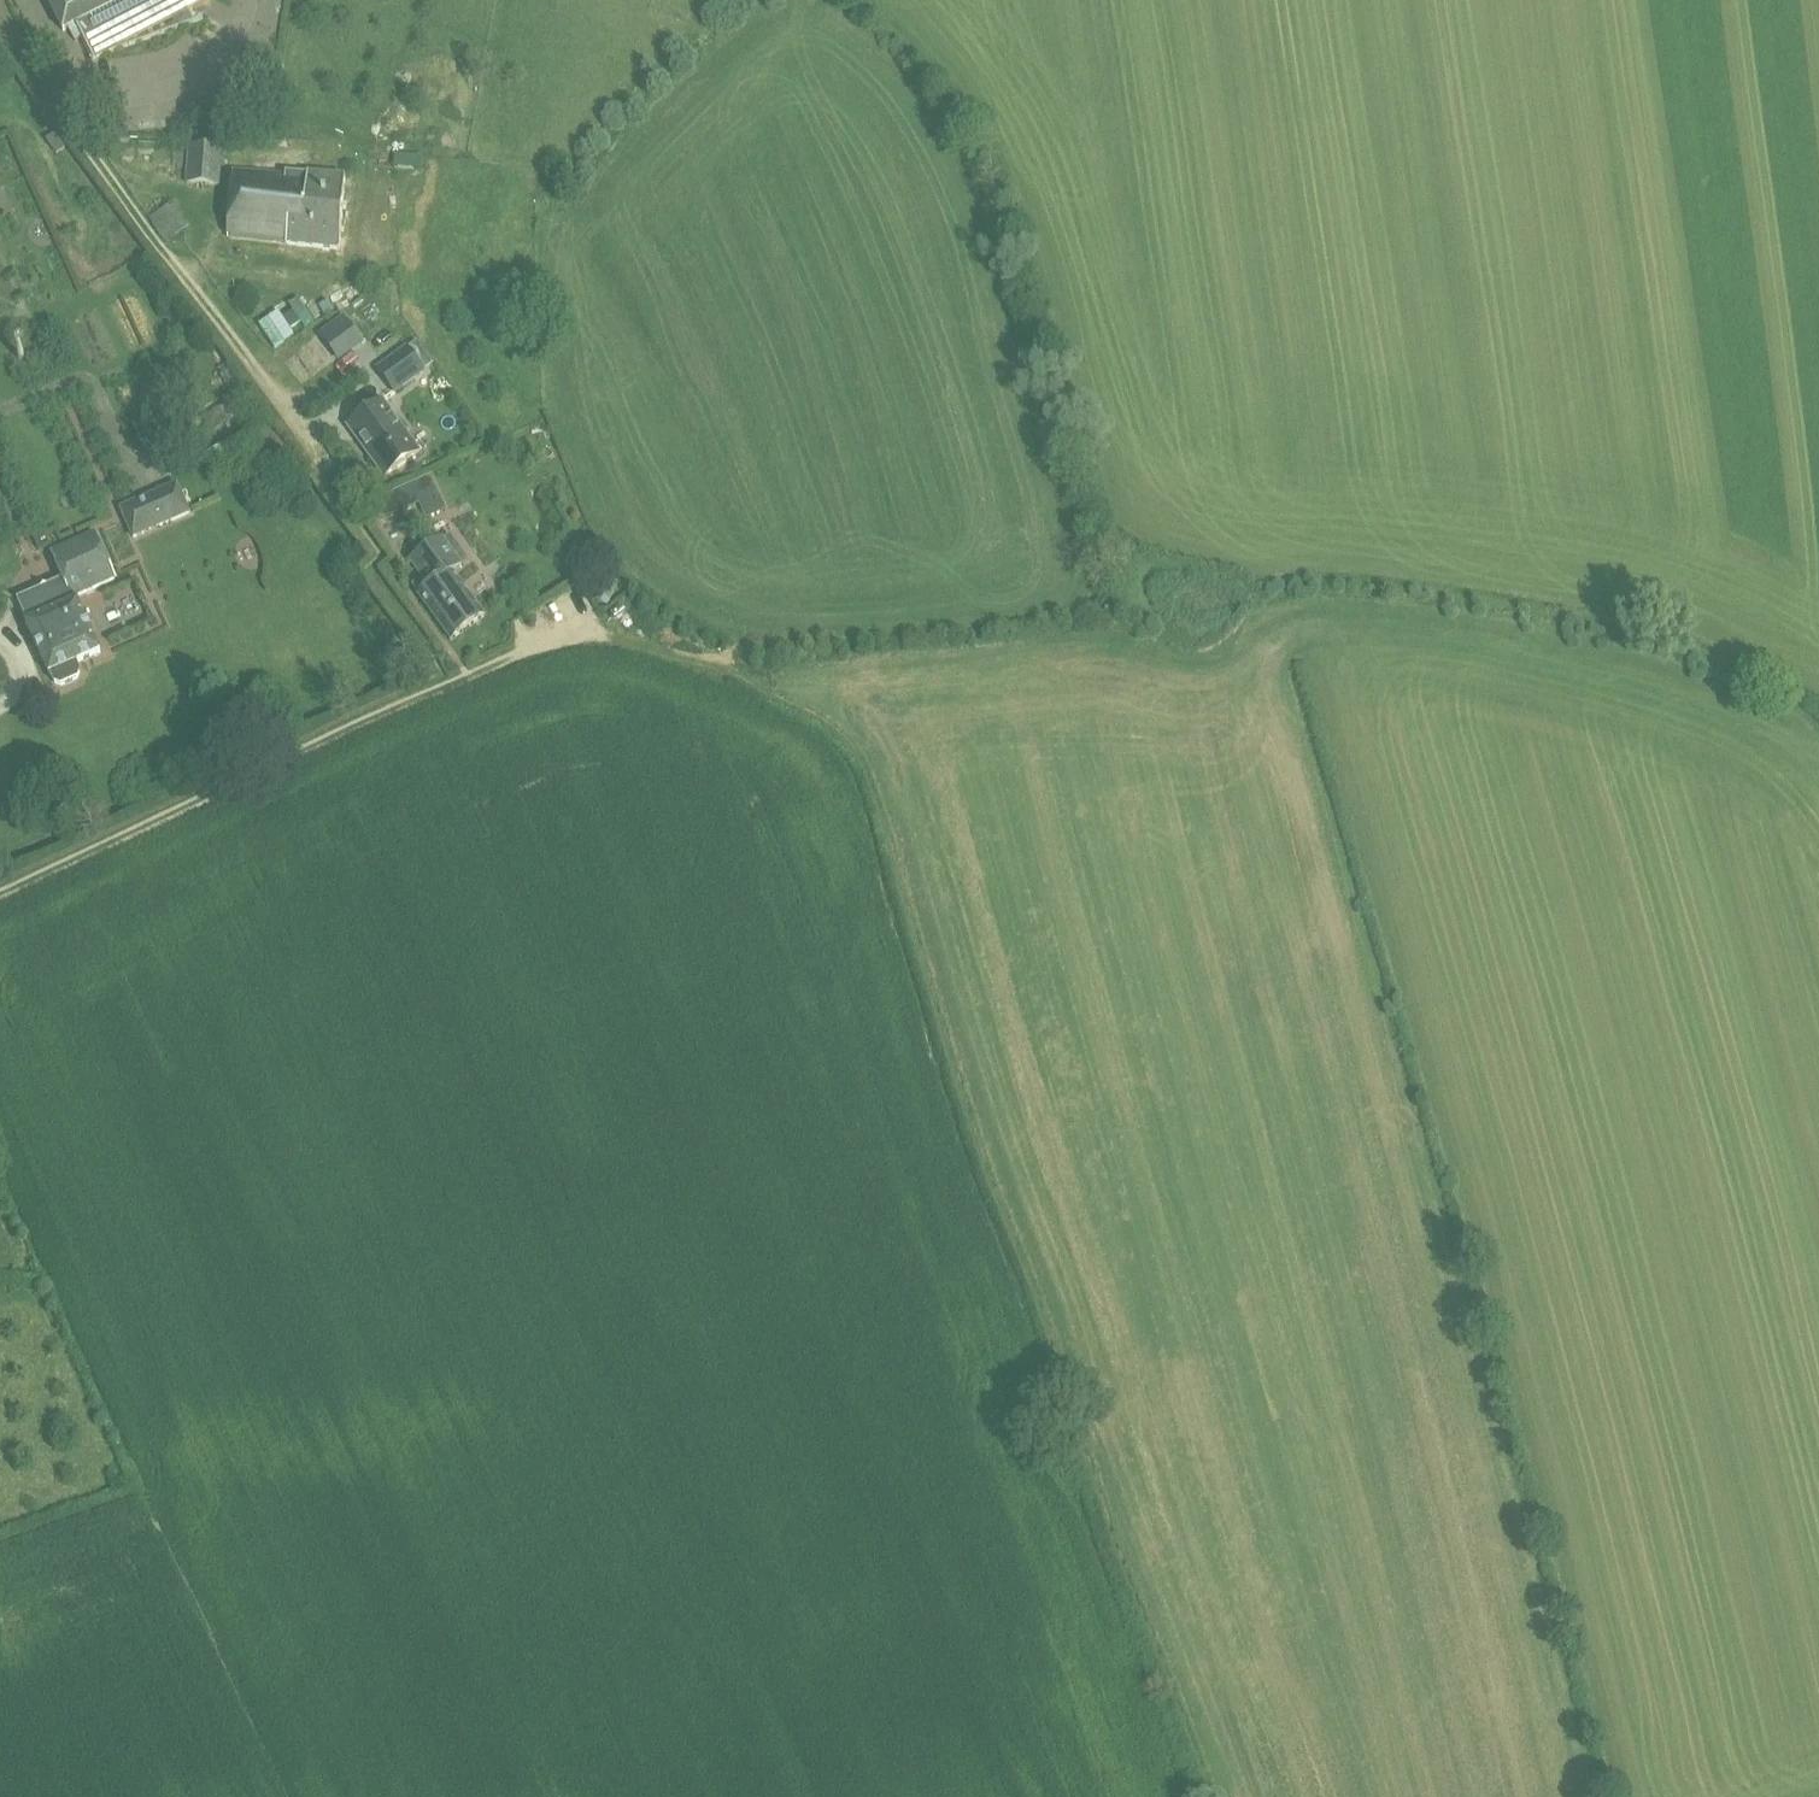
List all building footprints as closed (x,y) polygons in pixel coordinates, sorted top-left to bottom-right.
[(64,28),(80,20),(86,32),(81,34),(92,56),(201,22),(194,9),(212,0),(50,0),(64,28)] [(55,132),(46,139),(56,152),(65,145),(55,132)] [(186,182),(220,185),(223,147),(189,144),(186,182)] [(228,233),(339,245),(347,175),(310,171),(310,176),(234,168),(228,233)] [(376,368),(393,392),(423,370),(405,347),(376,368)] [(353,422),(361,432),(355,437),(384,476),(419,451),(382,400),(353,422)] [(379,520),(419,504),(439,495),(431,476),(371,501),(379,520)] [(177,485),(122,509),(134,537),(189,513),(177,485)] [(76,664),(92,658),(101,654),(77,597),(92,591),(115,580),(95,535),(51,554),(63,583),(19,602),(28,625),(26,626),(48,677),(52,675),(55,682),(62,685),(78,678),(80,672),(76,664)] [(410,560),(427,583),(418,593),(451,639),(485,614),(454,571),(462,565),(442,537),(410,560)]
